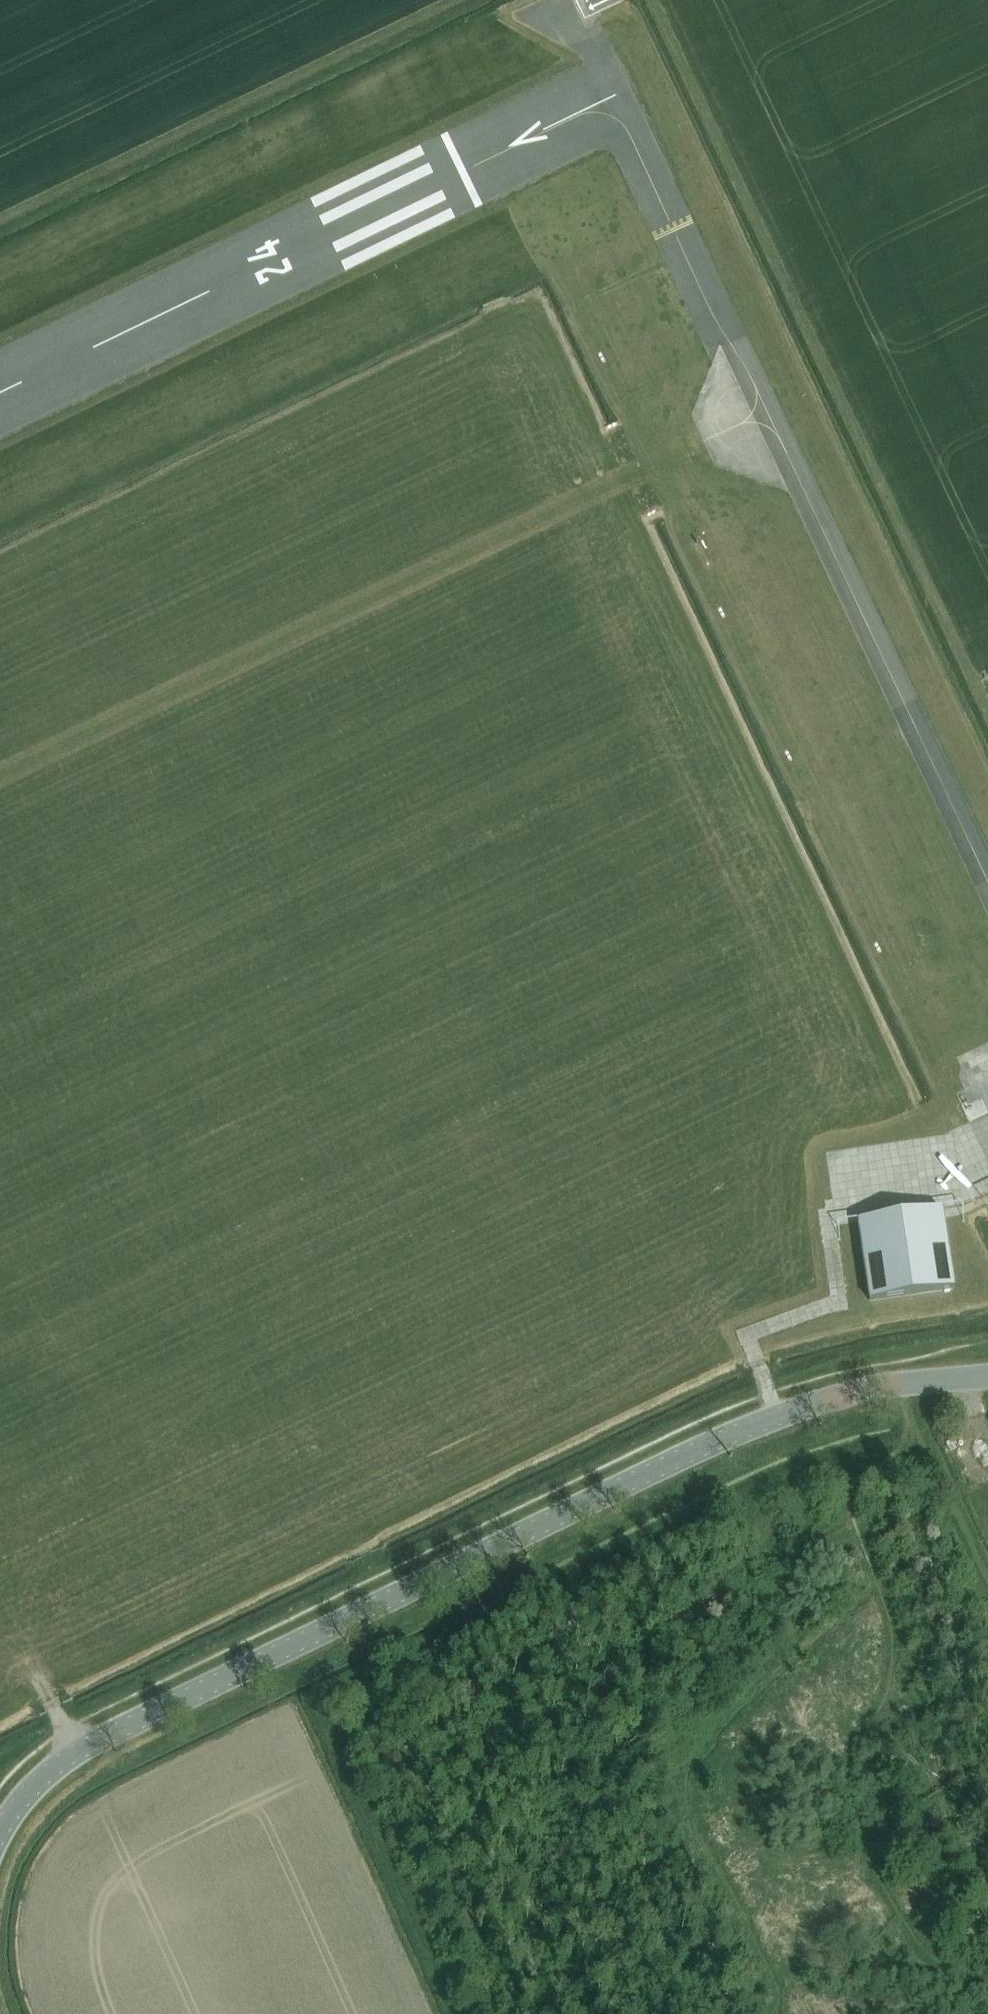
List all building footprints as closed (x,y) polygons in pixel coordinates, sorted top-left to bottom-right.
[(942,1207),(858,1219),(870,1300),(954,1287),(942,1207)]
